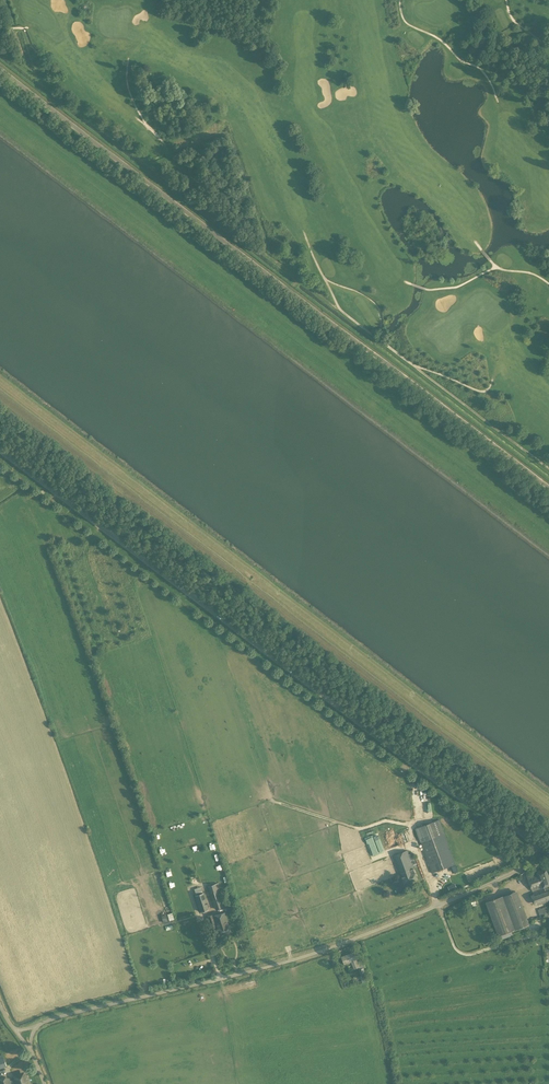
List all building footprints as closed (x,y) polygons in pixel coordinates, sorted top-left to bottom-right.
[(411,782),(413,808),(417,807),(418,815),(422,815),(420,782),(411,782)] [(416,828),(416,829),(432,873),(455,864),(444,834),(439,820),(437,820),(416,828)] [(402,843),(408,841),(405,831),(399,833),(402,843)] [(407,850),(393,856),(399,874),(401,873),(402,877),(404,883),(418,878),(415,872),(411,860),(414,859),(412,853),(408,854),(407,850)] [(538,905),(548,901),(548,876),(546,869),(537,872),(526,876),(533,892),(532,893),(533,894),(530,895),(534,905),(537,904),(538,905)] [(219,898),(215,884),(208,887),(212,900),(219,898)] [(503,896),(486,902),(498,936),(515,929),(528,925),(515,891),(504,896),(503,896)] [(200,912),(209,909),(203,893),(195,895),(200,912)] [(538,909),(541,915),(548,912),(548,908),(548,905),(538,909)] [(211,928),(216,926),(217,929),(219,935),(230,931),(229,925),(225,913),(213,916),(213,915),(207,916),(211,928)] [(356,960),(357,960),(354,952),(342,957),(344,964),(352,961),(354,969),(359,967),(356,960)] [(364,968),(359,969),(361,976),(362,983),(367,982),(365,975),(364,968)] [(9,1078),(6,1077),(6,1076),(2,1077),(0,1072),(0,1083),(30,1083),(27,1075),(25,1075),(24,1071),(13,1075),(14,1079),(10,1081),(9,1078)]
